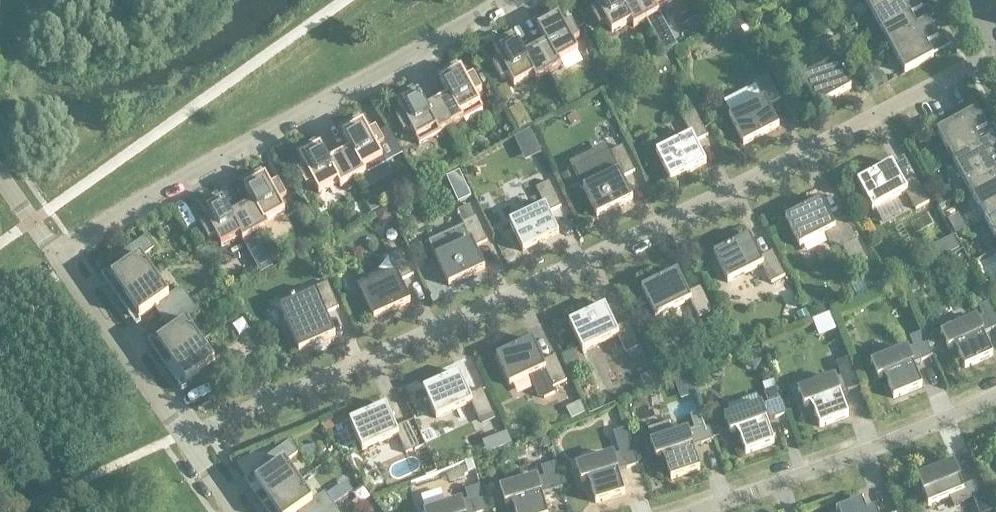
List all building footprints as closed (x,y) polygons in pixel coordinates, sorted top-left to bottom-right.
[(647,20),(636,0),(625,0),(622,1),(621,0),(594,0),(598,7),(591,11),(599,27),(607,23),(612,33),(631,23),(634,27),(647,20)] [(647,20),(652,31),(665,24),(657,9),(672,0),(636,0),(647,20)] [(873,14),(898,0),(865,0),(873,14)] [(873,14),(888,43),(917,27),(911,17),(922,11),(917,0),(898,0),(873,14)] [(546,43),(535,49),(549,74),(562,67),(559,62),(578,51),(573,41),(580,38),(571,22),(564,26),(555,9),(535,20),(539,27),(538,27),(546,43)] [(928,21),(917,27),(888,43),(905,73),(934,57),(927,46),(938,40),(928,21)] [(536,81),(549,74),(535,49),(524,55),(512,33),(492,44),(496,50),(495,51),(500,61),(493,65),(502,80),(509,76),(514,86),(534,76),(536,81)] [(816,49),(825,67),(801,80),(816,108),(852,89),(840,67),(852,61),(839,36),(816,49)] [(449,96),(438,102),(451,127),(464,120),(461,115),(481,105),(475,95),(482,91),(474,75),(467,79),(457,63),(438,74),(441,80),(440,81),(449,96)] [(744,145),(779,127),(768,105),(781,99),(768,74),(754,81),(764,99),(729,116),(744,145)] [(879,76),(872,79),(876,88),(883,84),(879,76)] [(506,85),(497,90),(505,105),(514,100),(506,85)] [(438,134),(451,127),(438,102),(427,108),(415,86),(395,97),(398,103),(397,104),(403,114),(396,118),(404,134),(411,130),(417,140),(436,129),(438,134)] [(576,93),(563,100),(567,107),(581,100),(576,93)] [(521,104),(508,111),(519,131),(532,124),(521,104)] [(671,181),(706,163),(696,142),(708,136),(696,110),(682,117),(691,135),(656,153),(671,181)] [(987,129),(977,110),(937,132),(953,161),(982,146),(981,145),(976,135),(987,129)] [(351,150),(340,156),(353,180),(366,173),(364,169),(383,158),(377,148),(384,144),(376,129),(369,133),(360,116),(340,127),(343,133),(342,134),(351,150)] [(515,136),(526,159),(541,153),(529,128),(515,136)] [(341,187),(353,180),(340,156),(329,162),(317,139),(297,150),(300,157),(299,157),(305,168),(298,171),(306,187),(313,183),(319,193),(338,183),(341,187)] [(981,145),(982,146),(953,161),(969,190),(995,176),(995,172),(992,164),(995,162),(995,145),(993,139),(981,145)] [(574,169),(583,188),(597,217),(633,199),(622,178),(635,172),(623,146),(609,153),(609,152),(608,153),(608,154),(576,170),(575,169),(574,169)] [(931,155),(924,159),(929,169),(936,165),(931,155)] [(929,202),(916,177),(904,184),(892,163),(857,182),(872,210),(906,192),(916,209),(929,202)] [(253,203),(242,209),(256,234),(268,227),(266,222),(285,212),(280,202),(287,198),(278,182),(271,186),(262,169),(242,180),(246,187),(245,187),(253,203)] [(572,171),(562,176),(569,190),(580,185),(572,171)] [(523,252),(559,234),(549,213),(562,207),(546,174),(532,181),(544,206),(509,223),(523,252)] [(969,190),(985,220),(995,214),(995,176),(969,190)] [(466,180),(453,186),(460,200),(472,194),(466,180)] [(938,193),(944,203),(958,195),(952,185),(938,193)] [(243,241),(256,234),(242,209),(231,215),(219,193),(199,204),(203,210),(202,211),(207,221),(200,225),(209,240),(216,237),(221,247),(240,236),(243,241)] [(375,197),(366,202),(371,211),(380,206),(375,197)] [(867,260),(844,215),(832,221),(821,200),(785,218),(800,247),(825,234),(830,243),(842,247),(853,267),(867,260)] [(429,242),(435,256),(449,286),(485,269),(475,247),(488,241),(471,205),(457,211),(463,226),(429,242)] [(387,209),(376,214),(380,223),(384,223),(392,219),(387,209)] [(985,220),(995,240),(995,214),(985,220)] [(760,257),(749,236),(714,254),(728,282),(763,265),(772,283),(785,276),(773,251),(760,257)] [(111,277),(126,298),(155,277),(141,257),(154,249),(146,237),(125,252),(132,263),(111,277)] [(374,319),(411,302),(401,281),(414,275),(402,249),(388,255),(396,274),(361,290),(374,319)] [(713,312),(701,287),(688,293),(678,271),(642,289),(656,318),(690,301),(699,319),(713,312)] [(879,273),(863,281),(868,292),(884,284),(879,273)] [(169,297),(155,277),(126,298),(140,318),(161,303),(169,316),(191,301),(181,288),(169,297)] [(278,303),(286,322),(299,351),(336,335),(326,313),(339,308),(328,282),(278,303)] [(200,314),(191,301),(169,316),(178,328),(157,343),(171,363),(201,343),(187,323),(200,314)] [(983,316),(965,324),(961,315),(941,324),(945,333),(941,335),(941,336),(942,336),(948,349),(955,346),(965,368),(993,355),(983,334),(995,328),(995,311),(991,301),(978,307),(983,316)] [(640,347),(628,321),(616,327),(605,306),(569,323),(583,352),(618,335),(626,353),(640,347)] [(806,310),(797,314),(801,323),(810,318),(806,310)] [(894,398),(922,386),(913,364),(933,356),(923,332),(910,337),(913,347),(871,364),(871,365),(872,365),(878,378),(885,376),(894,398)] [(264,345),(255,333),(245,340),(254,352),(264,345)] [(510,385),(530,376),(536,390),(543,392),(567,381),(555,356),(543,361),(533,340),(496,356),(510,385)] [(215,362),(201,343),(171,363),(186,383),(206,369),(214,379),(235,364),(227,353),(215,362)] [(848,416),(840,393),(860,386),(851,361),(837,367),(841,376),(798,392),(798,393),(799,393),(805,407),(811,404),(820,427),(848,416)] [(494,414),(482,389),(470,395),(460,373),(423,389),(436,418),(472,402),(480,421),(494,414)] [(775,381),(763,385),(766,393),(778,389),(775,381)] [(774,443),(766,421),(787,413),(778,389),(766,393),(764,394),(768,403),(724,419),(725,420),(726,419),(731,433),(738,431),(746,453),(774,443)] [(580,401),(566,408),(571,419),(586,412),(580,401)] [(420,447),(409,421),(396,427),(386,405),(350,421),(363,450),(398,435),(406,453),(420,447)] [(700,469),(693,448),(692,446),(713,439),(703,411),(689,416),(694,429),(673,436),(669,424),(671,423),(670,422),(648,430),(648,431),(650,430),(654,442),(650,444),(650,445),(652,444),(656,458),(663,456),(671,479),(700,469)] [(582,482),(588,480),(596,503),(625,494),(618,471),(639,464),(627,428),(613,432),(620,453),(576,467),(576,468),(577,468),(582,482)] [(507,432),(494,438),(498,449),(512,444),(507,432)] [(276,468),(255,482),(269,503),(299,482),(285,462),(298,454),(290,442),(268,457),(276,468)] [(471,459),(464,462),(465,465),(468,472),(475,469),(471,459)] [(501,491),(505,505),(512,503),(515,511),(547,511),(541,494),(563,488),(555,463),(541,467),(544,477),(499,490),(500,491),(501,491)] [(924,494),(923,494),(928,506),(949,497),(953,506),(972,498),(978,511),(990,511),(994,510),(981,479),(962,487),(953,466),(955,465),(954,464),(917,479),(917,480),(918,480),(924,494)] [(465,465),(446,473),(449,481),(468,474),(468,472),(465,465)] [(299,482),(269,503),(276,511),(299,511),(304,508),(307,511),(326,511),(334,506),(325,493),(312,502),(299,482)] [(337,484),(326,492),(334,503),(345,495),(337,484)] [(462,501),(430,511),(482,511),(487,510),(479,486),(465,490),(468,500),(462,501)] [(863,500),(836,510),(836,511),(838,511),(866,511),(862,502),(864,501),(863,500)]
